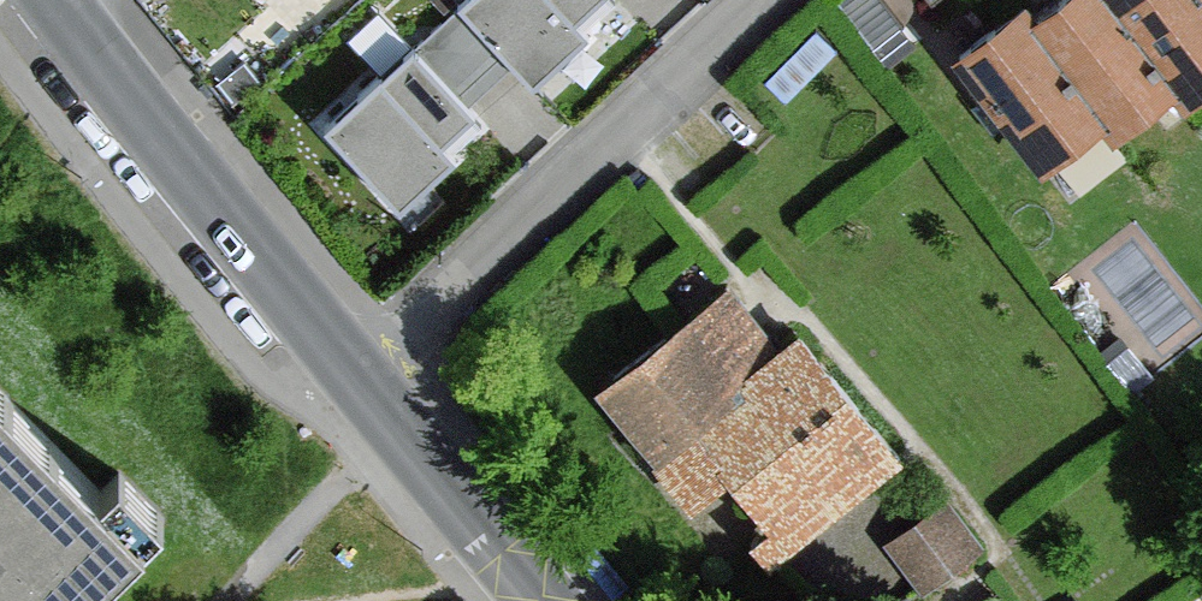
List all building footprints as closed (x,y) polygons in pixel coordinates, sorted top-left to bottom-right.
[(280,16),(298,0),(265,0),(280,16)] [(519,100),(611,25),(589,0),(463,0),(447,12),(519,100)] [(1114,0),(1064,0),(1036,22),(1108,116),(1120,132),(1179,86),(1114,0)] [(1179,86),(1191,100),(1201,90),(1201,0),(1114,0),(1179,86)] [(1108,116),(1036,22),(1023,8),(960,55),(1047,165),(1108,116)] [(406,71),(318,146),(384,228),(479,147),(406,71)] [(775,357),(727,295),(611,383),(662,449),(658,452),(700,500),(731,471),(776,529),(892,447),(801,337),(775,357)] [(1151,376),(1123,341),(1106,354),(1134,389),(1151,376)] [(142,533),(0,390),(0,600),(73,600),(142,533)] [(946,543),(965,529),(940,496),(888,534),(912,568),(929,555),(935,563),(951,551),(946,543)] [(980,550),(965,529),(946,543),(951,551),(935,563),(929,555),(912,568),(928,588),(980,550)]
